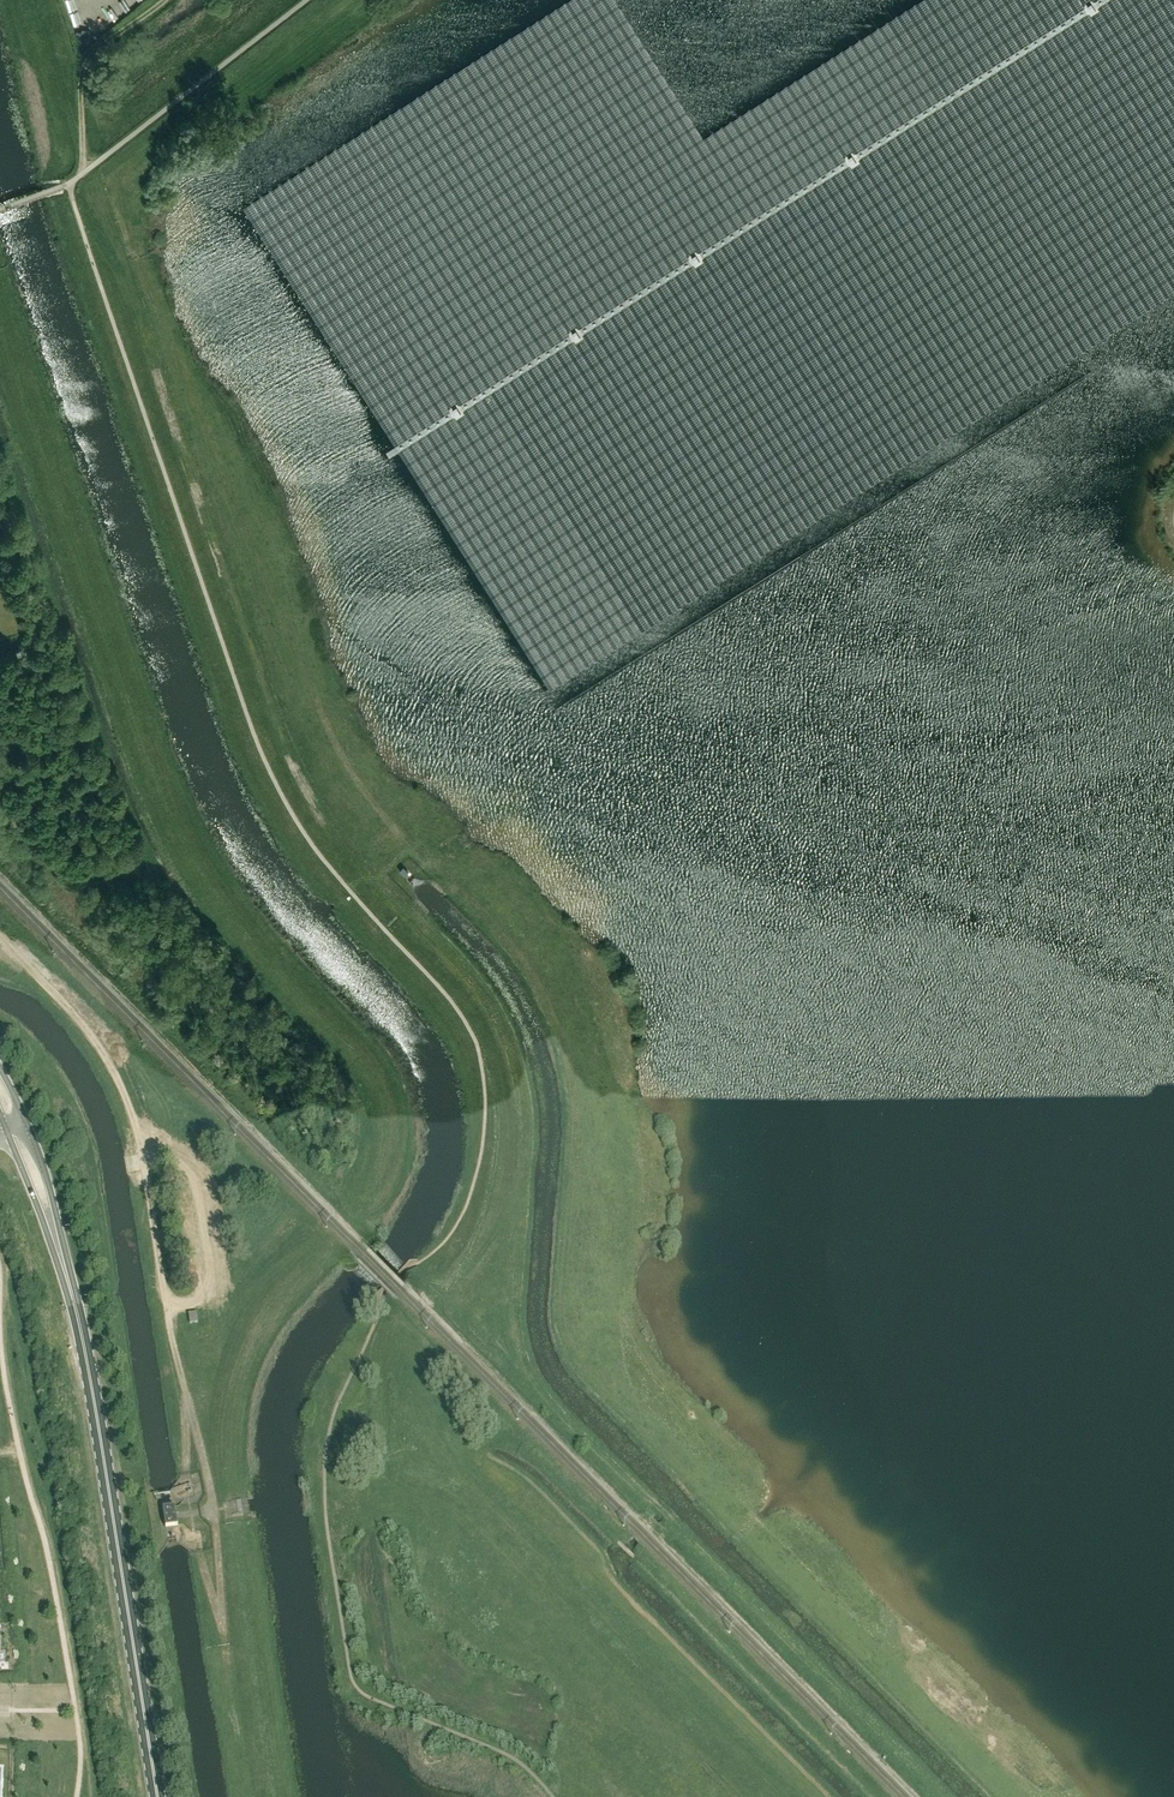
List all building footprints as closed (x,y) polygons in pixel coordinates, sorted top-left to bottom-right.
[(399,871),(404,876),(408,872),(403,867),(399,871)] [(197,1323),(196,1313),(188,1314),(190,1324),(197,1323)] [(178,1493),(192,1489),(190,1483),(176,1487),(178,1493)] [(177,1520),(176,1513),(175,1507),(172,1507),(163,1508),(162,1508),(165,1527),(166,1527),(175,1526),(178,1526),(177,1520)]
